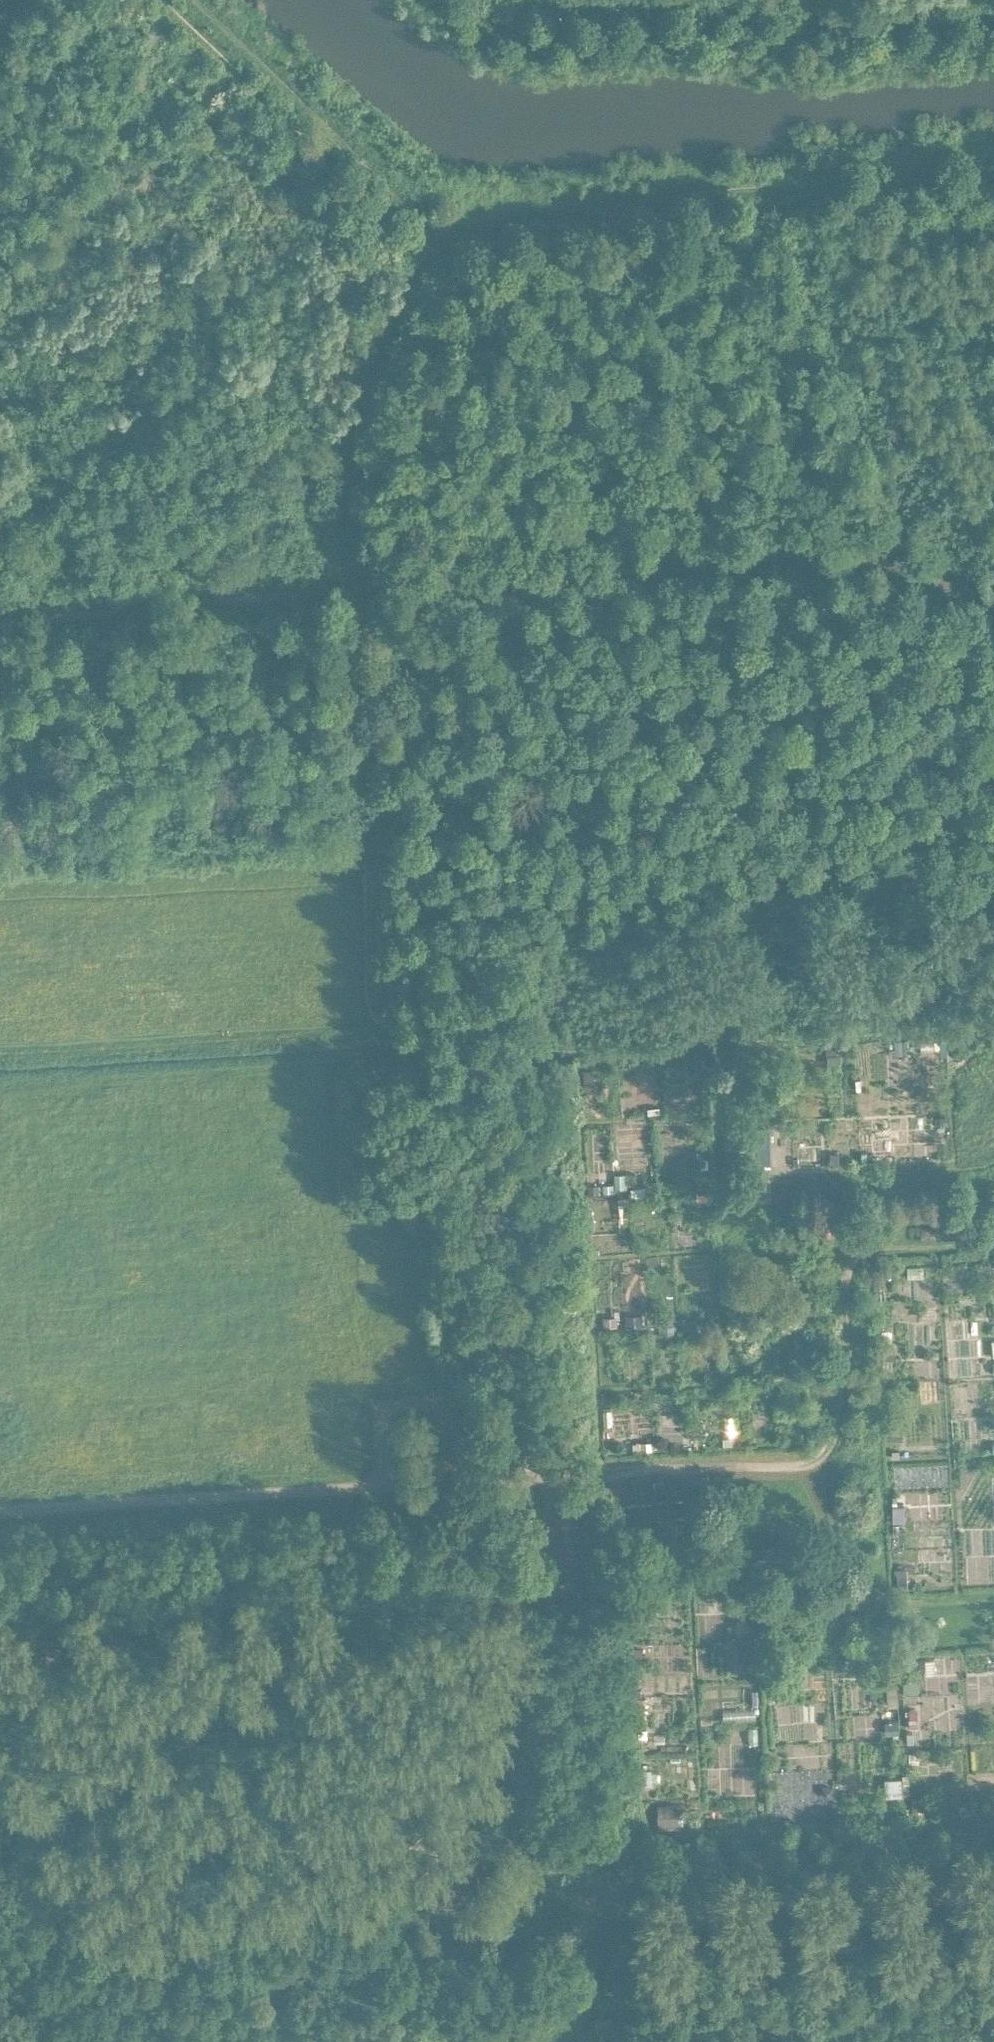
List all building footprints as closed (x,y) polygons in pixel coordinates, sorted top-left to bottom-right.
[(763,1173),(766,1218),(777,1218),(775,1172),(763,1173)] [(694,1542),(695,1552),(703,1551),(702,1541),(694,1542)]
